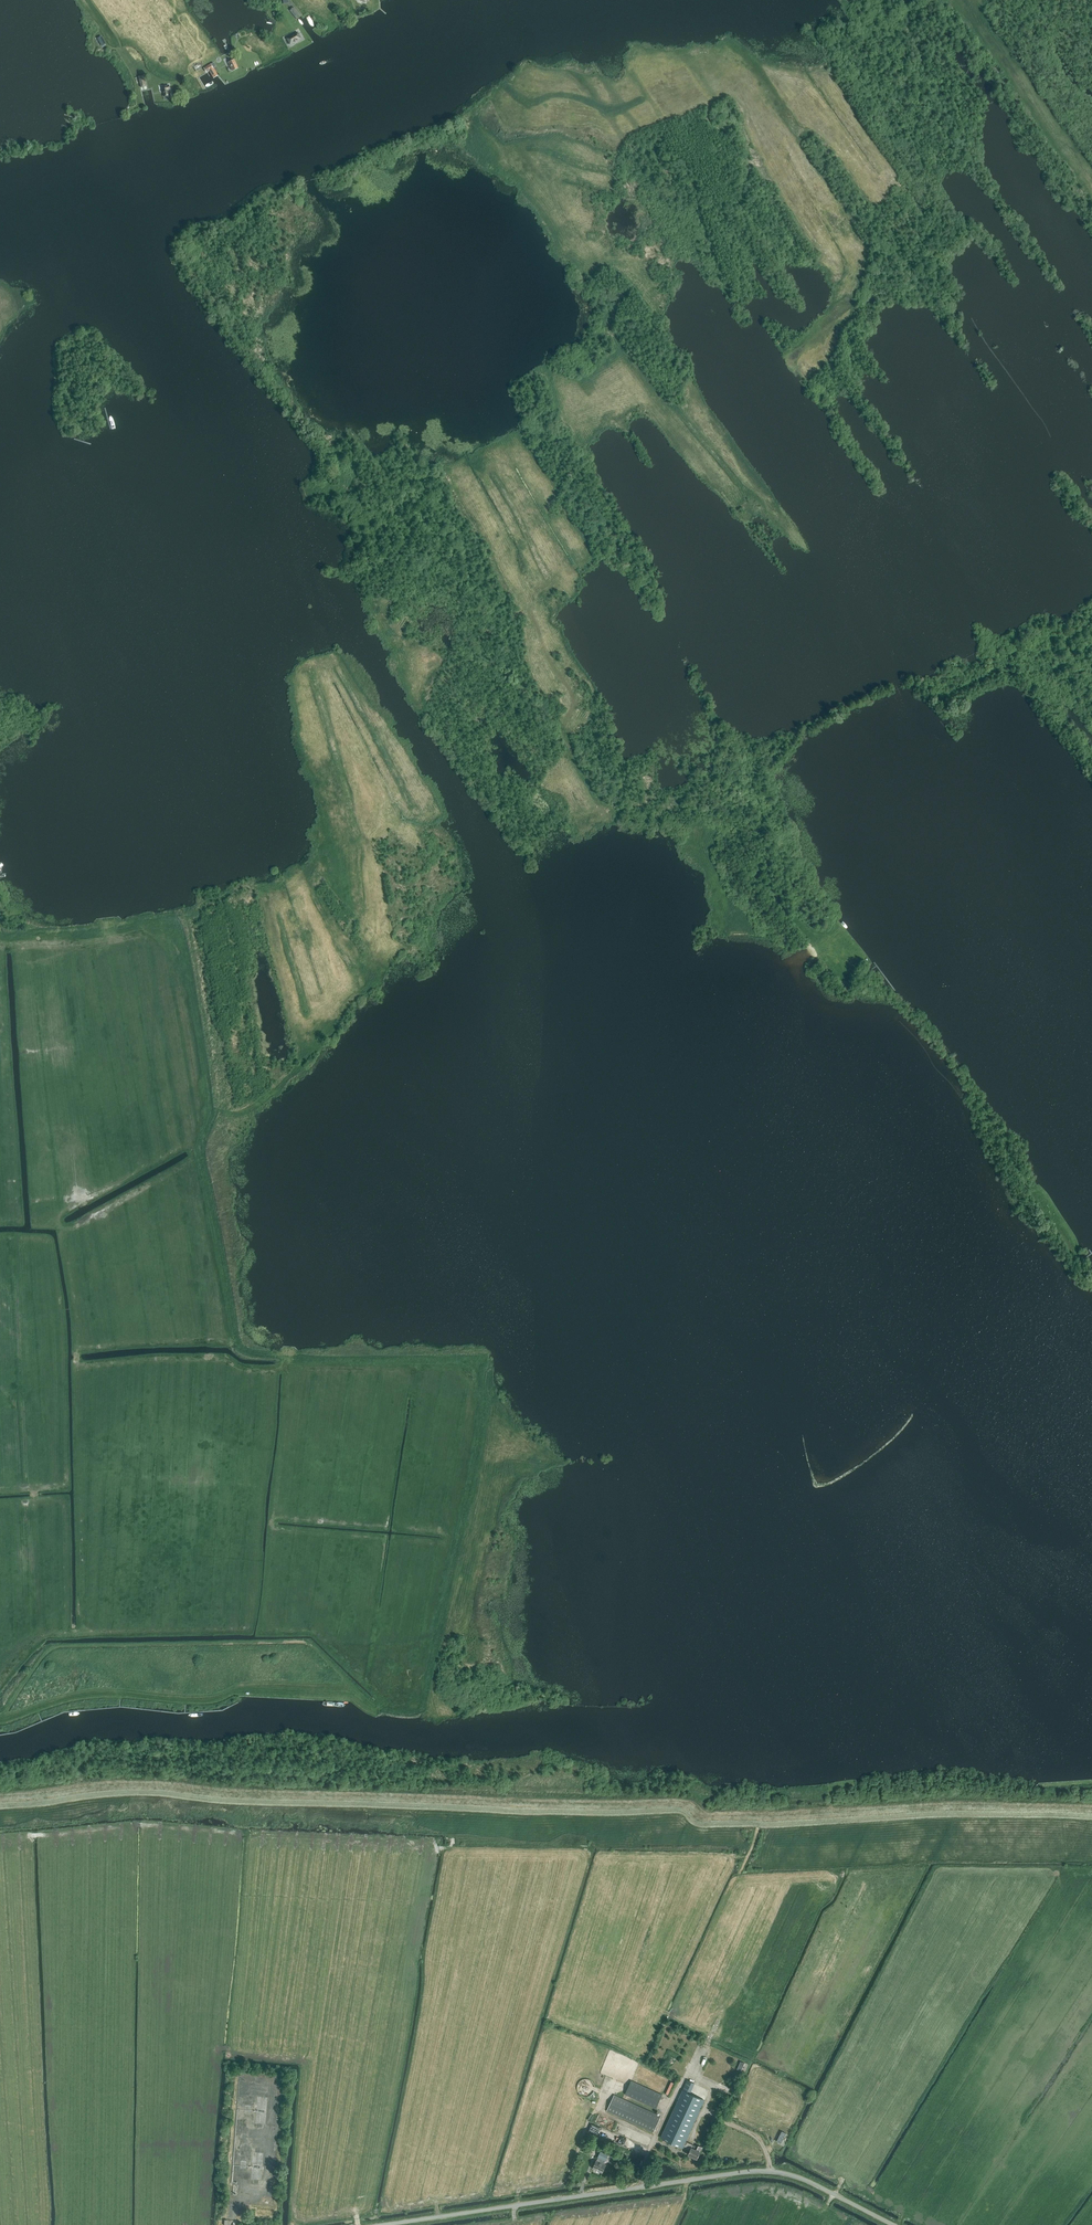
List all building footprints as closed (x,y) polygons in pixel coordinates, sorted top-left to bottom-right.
[(294,7),(290,11),(297,20),(301,16),(294,7)] [(290,45),(301,38),(297,32),(286,38),(290,45)] [(232,60),(232,59),(229,60),(227,61),(228,62),(230,66),(231,66),(233,70),(237,68),(233,60),(232,60)] [(214,78),(217,75),(213,68),(211,64),(204,68),(206,72),(209,70),(210,71),(214,78)] [(164,97),(169,96),(168,92),(171,91),(169,85),(162,86),(164,97)] [(578,2083),(578,2084),(577,2086),(577,2087),(577,2088),(577,2090),(577,2091),(578,2092),(579,2093),(580,2094),(581,2095),(582,2096),(583,2096),(585,2097),(586,2097),(587,2096),(589,2096),(590,2096),(591,2095),(592,2094),(593,2093),(594,2092),(594,2090),(594,2089),(594,2088),(594,2086),(594,2085),(593,2084),(593,2082),(592,2081),(590,2081),(589,2080),(588,2079),(587,2079),(585,2079),(584,2079),(583,2080),(581,2080),(580,2081),(579,2082),(578,2083)] [(686,2141),(705,2100),(690,2094),(694,2083),(687,2080),(661,2138),(683,2148),(683,2147),(690,2151),(688,2155),(693,2157),(693,2158),(696,2159),(696,2158),(697,2159),(702,2149),(686,2141)] [(656,2108),(662,2095),(631,2081),(625,2094),(656,2108)] [(653,2132),(661,2116),(614,2095),(607,2111),(653,2132)] [(256,2123),(266,2123),(266,2113),(261,2113),(261,2110),(256,2110),(256,2123)] [(782,2131),(777,2141),(781,2143),(786,2133),(782,2131)] [(263,2155),(263,2152),(253,2152),(253,2163),(258,2163),(258,2155),(263,2155)] [(602,2172),(606,2165),(604,2164),(605,2160),(598,2157),(597,2161),(596,2160),(593,2168),(602,2172)]
